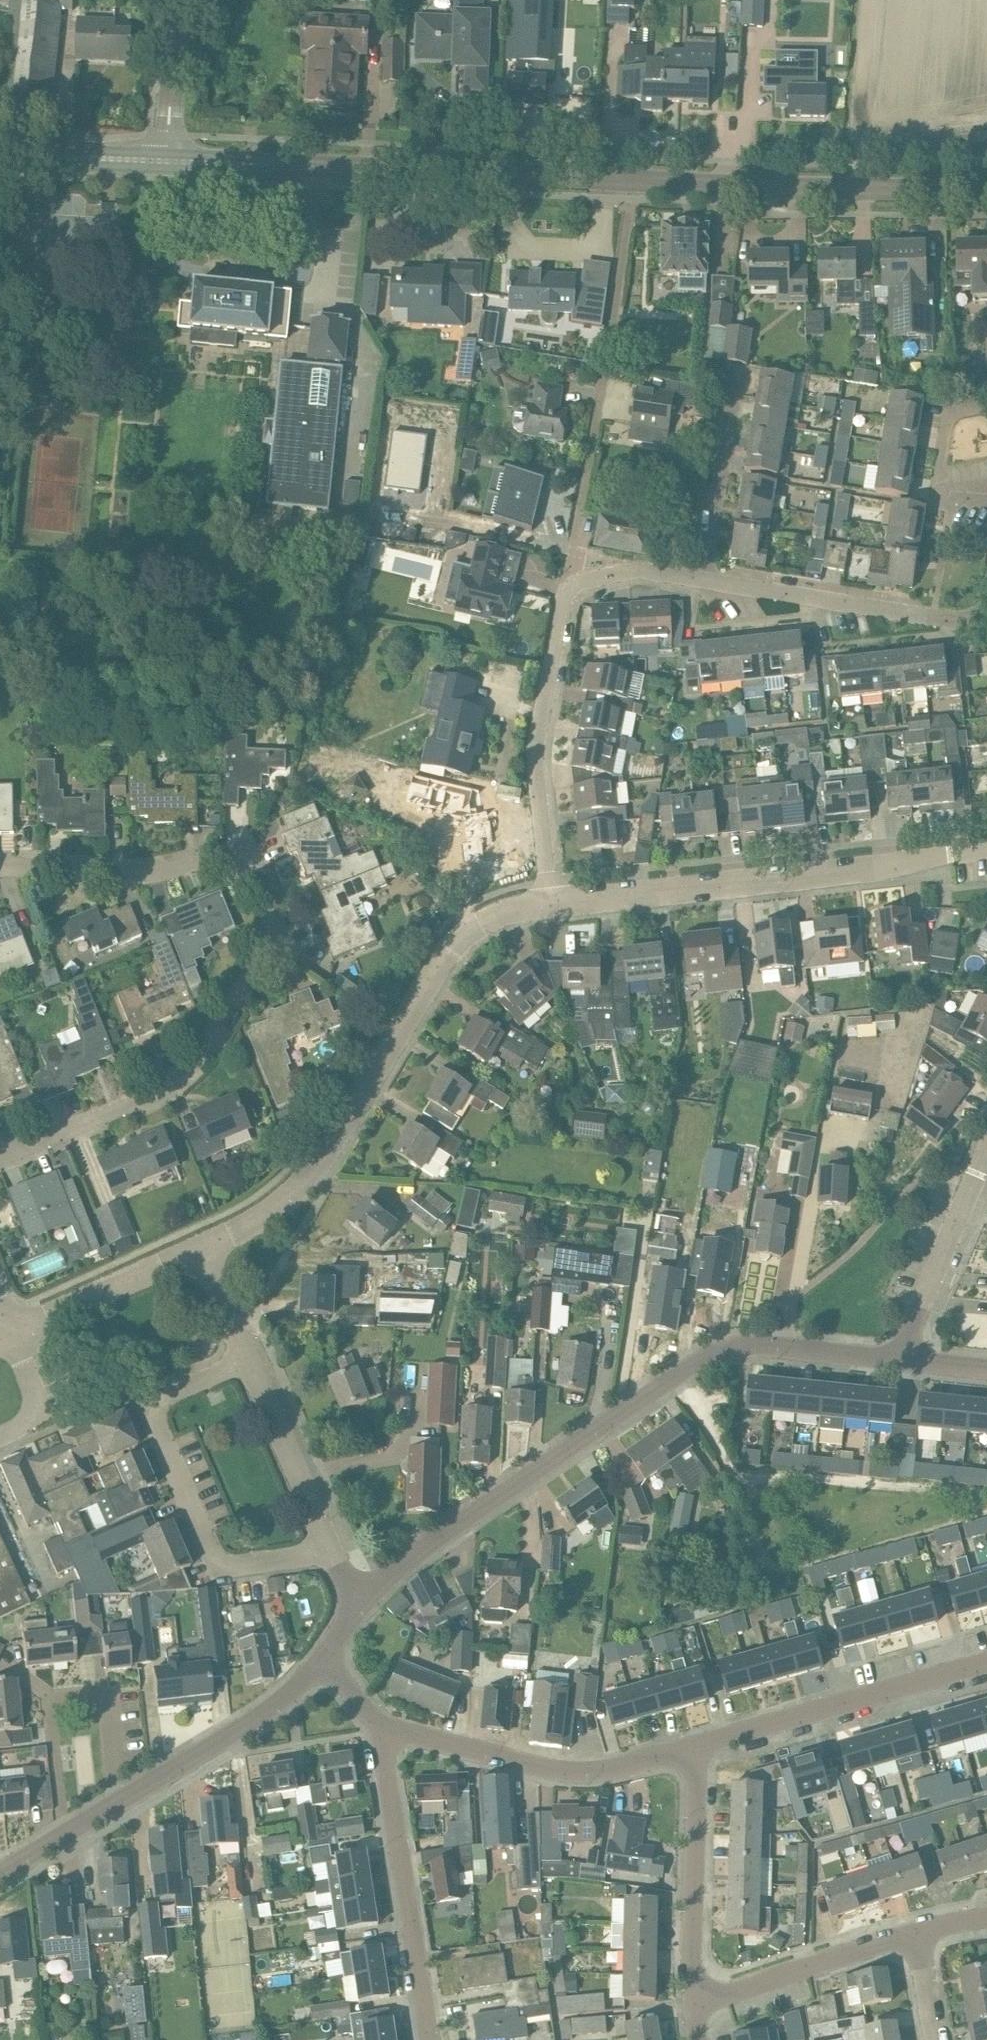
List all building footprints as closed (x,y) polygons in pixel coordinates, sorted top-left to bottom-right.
[(72,0),(10,0),(0,111),(50,115),(59,9),(71,10),(72,0)] [(476,0),(454,0),(454,16),(416,15),(415,61),(452,62),(452,70),(465,71),(464,92),(488,93),(489,72),(490,72),(492,13),(483,13),(483,0),(476,0)] [(506,62),(517,63),(516,79),(510,79),(510,86),(509,106),(545,108),(546,88),(546,81),(554,82),(555,63),(550,62),(554,0),(509,0),(506,62)] [(629,25),(629,12),(635,12),(635,0),(608,0),(607,24),(629,25)] [(741,27),(763,28),(764,0),(742,0),(741,27)] [(368,22),(306,17),(304,50),(317,51),(314,100),(309,99),(309,100),(354,103),(357,49),(366,49),(368,22)] [(115,22),(80,20),(77,59),(105,61),(106,60),(127,61),(127,62),(130,62),(131,33),(115,32),(115,22)] [(619,82),(618,99),(635,99),(635,97),(642,97),(642,112),(664,112),(664,102),(682,102),(682,96),(681,96),(682,77),(686,77),(686,53),(686,39),(686,53),(665,52),(665,62),(648,62),(647,68),(620,68),(619,69),(622,69),(622,82),(619,82)] [(682,77),(681,96),(682,96),(682,102),(694,103),(694,106),(709,107),(710,80),(716,80),(717,40),(686,39),(686,53),(686,77),(682,77)] [(401,42),(384,42),(383,83),(399,83),(401,42)] [(764,68),(764,90),(776,90),(776,107),(791,107),(791,117),(825,117),(825,90),(818,90),(818,69),(764,68)] [(693,225),(679,224),(678,225),(663,225),(662,243),(661,255),(662,255),(661,275),(679,276),(678,292),(701,292),(701,293),(706,293),(707,276),(708,257),(709,257),(709,246),(709,226),(693,226),(693,225)] [(958,244),(958,271),(953,271),(953,288),(972,288),(972,299),(974,299),(974,303),(986,303),(986,244),(958,244)] [(927,286),(926,245),(924,245),(883,246),(882,246),(883,289),(890,289),(891,338),(934,337),(932,286),(927,286)] [(788,268),(788,254),(750,255),(750,288),(780,288),(780,302),(806,302),(806,268),(788,268)] [(855,254),(820,254),(820,282),(837,282),(837,305),(853,305),(853,281),(855,281),(855,254)] [(393,293),(393,309),(423,311),(423,324),(464,326),(465,291),(465,289),(450,288),(448,288),(441,288),(442,271),(426,270),(425,275),(394,273),(393,293)] [(511,274),(510,310),(541,311),(541,318),(542,322),(545,325),(549,326),(553,325),(556,322),(557,318),(558,312),(573,313),(572,323),(602,327),(607,291),(575,286),(575,277),(540,275),(539,277),(515,276),(515,274),(511,274)] [(365,275),(361,310),(364,314),(378,316),(382,276),(365,275)] [(232,287),(196,283),(193,306),(182,305),(180,328),(191,329),(190,344),(236,349),(238,334),(287,339),(291,294),(232,288),(232,287)] [(731,305),(712,302),(709,326),(727,329),(731,305)] [(875,337),(874,311),(859,312),(859,337),(875,337)] [(482,312),(477,344),(495,347),(500,315),(482,312)] [(822,333),(821,312),(803,313),(804,334),(822,333)] [(343,370),(339,370),(340,362),(347,363),(350,323),(312,319),(308,360),(314,361),(314,366),(280,363),(267,505),(330,511),(343,370)] [(724,361),(747,365),(752,333),(730,329),(724,361)] [(476,340),(462,338),(456,380),(471,382),(476,340)] [(587,348),(584,362),(598,365),(600,351),(587,348)] [(497,349),(481,353),(483,364),(499,359),(497,349)] [(879,372),(856,369),(854,381),(877,385),(879,372)] [(758,398),(790,403),(794,379),(762,373),(758,398)] [(637,389),(631,425),(636,426),(633,441),(655,445),(657,430),(668,432),(672,414),(683,416),(684,407),(690,408),(694,387),(668,382),(666,395),(637,389)] [(515,413),(513,424),(514,428),(519,432),(525,433),(525,435),(562,441),(567,412),(558,411),(561,389),(537,385),(534,407),(529,406),(529,408),(523,407),(517,410),(515,413)] [(887,419),(920,425),(924,400),(891,394),(887,419)] [(753,422),(786,428),(790,403),(758,398),(753,422)] [(823,409),(834,411),(835,402),(837,402),(837,400),(835,399),(825,398),(823,409)] [(843,412),(854,414),(856,403),(844,401),(844,403),(843,412)] [(832,422),(834,411),(823,409),(821,420),(832,422)] [(843,412),(839,436),(850,438),(854,414),(843,412)] [(916,449),(920,425),(887,419),(883,443),(916,449)] [(781,452),(786,428),(753,422),(749,446),(781,452)] [(392,433),(383,490),(418,496),(427,439),(392,433)] [(839,436),(835,461),(846,462),(850,438),(839,436)] [(912,473),(916,449),(883,443),(879,468),(912,473)] [(779,466),(781,452),(749,446),(745,471),(788,478),(789,467),(779,466)] [(816,446),(814,458),(826,460),(828,448),(816,446)] [(825,470),(826,460),(814,458),(813,469),(825,470)] [(842,487),(846,462),(835,461),(831,485),(842,487)] [(908,498),(912,473),(879,468),(875,493),(908,498)] [(528,529),(540,478),(506,470),(494,521),(528,529)] [(740,505),(772,511),(776,484),(745,479),(740,505)] [(835,521),(846,523),(851,496),(839,494),(835,521)] [(894,503),(890,530),(922,535),(926,508),(894,503)] [(817,504),(815,518),(826,520),(825,528),(828,506),(817,504)] [(772,511),(740,505),(736,532),(761,536),(762,532),(768,533),(772,511)] [(651,527),(602,518),(598,544),(647,553),(651,527)] [(826,520),(815,518),(813,527),(825,529),(825,528),(826,520)] [(467,536),(474,537),(477,524),(456,520),(454,533),(467,536)] [(846,523),(835,521),(833,530),(833,529),(833,530),(845,532),(846,523)] [(886,556),(917,561),(922,535),(890,530),(886,556)] [(448,532),(446,551),(466,543),(467,536),(454,533),(448,532)] [(758,552),(761,536),(736,532),(731,559),(747,561),(746,565),(765,568),(768,554),(758,552)] [(813,540),(807,573),(808,573),(824,565),(827,542),(813,540)] [(824,565),(823,568),(845,571),(849,546),(827,542),(824,565)] [(459,605),(458,610),(506,621),(513,590),(498,586),(506,551),(479,545),(474,568),(454,564),(445,601),(459,605)] [(913,588),(917,561),(886,556),(872,554),(867,584),(897,589),(898,586),(913,588)] [(671,602),(631,605),(632,625),(634,645),(660,643),(660,652),(674,651),(671,602)] [(632,625),(620,626),(619,605),(592,607),(594,647),(620,646),(620,654),(634,653),(634,645),(632,625)] [(801,636),(779,638),(783,678),(804,676),(804,682),(818,680),(815,655),(803,656),(801,636)] [(763,680),(783,678),(779,638),(759,640),(763,680)] [(759,640),(737,643),(742,683),(743,689),(764,686),(763,680),(759,640)] [(737,643),(717,645),(719,663),(721,685),(742,683),(737,643)] [(698,668),(686,670),(688,694),(701,693),(700,688),(721,685),(719,663),(717,645),(697,647),(696,644),(695,644),(698,668)] [(933,651),(922,652),(926,690),(937,689),(938,698),(962,695),(956,644),(932,647),(933,651)] [(914,691),(926,690),(922,652),(911,653),(911,650),(900,651),(905,692),(906,704),(915,703),(914,691)] [(905,692),(900,651),(889,652),(890,656),(879,657),(883,695),(905,692)] [(857,656),(861,697),(883,695),(879,657),(868,658),(868,654),(857,656)] [(975,655),(964,656),(967,677),(978,676),(975,655)] [(861,697),(857,656),(823,659),(827,701),(861,697)] [(634,662),(626,662),(627,672),(631,673),(635,674),(634,662)] [(607,696),(605,707),(614,710),(624,711),(624,712),(632,714),(635,700),(627,698),(631,673),(627,672),(592,666),(587,692),(607,696)] [(471,682),(446,676),(439,705),(444,706),(435,743),(440,744),(434,768),(468,776),(484,712),(465,708),(471,682)] [(600,733),(597,745),(597,746),(617,749),(616,750),(625,752),(628,738),(619,736),(624,712),(624,711),(614,710),(605,708),(605,707),(585,703),(580,730),(600,733)] [(634,704),(632,714),(636,714),(641,715),(643,705),(634,704)] [(768,717),(767,714),(746,716),(747,729),(768,726),(768,717)] [(895,714),(885,715),(887,728),(897,727),(895,714)] [(887,728),(885,715),(876,716),(878,729),(887,728)] [(725,724),(727,738),(733,737),(748,736),(747,729),(746,716),(725,718),(726,724),(725,724)] [(788,716),(768,717),(768,726),(788,724),(788,716)] [(837,716),(829,717),(830,727),(834,726),(838,723),(837,716)] [(929,717),(908,719),(909,726),(910,733),(921,731),(921,732),(924,731),(931,730),(930,719),(930,718),(929,718),(929,717)] [(948,717),(930,719),(931,730),(944,729),(956,728),(948,717)] [(710,740),(720,739),(727,738),(725,724),(708,725),(710,740)] [(933,806),(941,805),(941,811),(955,810),(954,794),(963,794),(958,748),(959,748),(958,732),(956,732),(956,728),(944,729),(946,753),(948,772),(940,772),(930,774),(933,806)] [(809,746),(807,729),(794,731),(796,748),(809,746)] [(175,783),(176,791),(156,791),(156,783),(152,783),(152,768),(148,768),(147,753),(143,753),(143,731),(128,732),(129,753),(130,818),(149,817),(149,816),(156,815),(156,824),(176,824),(176,830),(198,830),(197,782),(197,777),(175,777),(175,783)] [(910,733),(903,733),(905,746),(911,745),(926,744),(924,731),(921,732),(921,731),(910,733)] [(967,731),(958,732),(959,747),(965,747),(969,746),(967,731)] [(775,746),(774,734),(753,736),(754,746),(774,744),(775,746)] [(249,736),(227,735),(223,806),(239,807),(240,784),(246,784),(246,789),(262,790),(263,776),(270,777),(270,769),(286,770),(288,752),(248,750),(249,736)] [(872,737),(875,762),(888,760),(885,735),(872,737)] [(875,762),(872,737),(859,738),(862,763),(875,762)] [(628,738),(625,752),(640,754),(642,743),(635,742),(636,739),(631,738),(628,738)] [(721,749),(720,739),(710,740),(710,741),(697,742),(698,751),(721,749)] [(615,783),(624,782),(623,776),(612,774),(616,750),(617,749),(597,746),(597,745),(577,741),(572,767),(592,771),(590,785),(590,786),(615,783)] [(656,743),(654,755),(664,756),(666,744),(656,743)] [(827,824),(849,822),(845,784),(826,786),(822,754),(810,756),(811,766),(815,805),(825,804),(827,824)] [(309,757),(305,771),(319,774),(323,761),(309,757)] [(888,760),(875,762),(877,784),(886,783),(887,791),(889,811),(898,810),(898,816),(912,815),(912,809),(908,776),(906,762),(895,763),(888,760)] [(56,776),(56,761),(38,761),(38,806),(38,826),(57,826),(57,824),(64,824),(64,832),(84,832),(85,839),(106,839),(106,819),(106,791),(84,791),(84,799),(65,800),(65,791),(61,791),(60,776),(56,776)] [(777,765),(756,767),(757,778),(763,831),(784,829),(780,788),(777,765)] [(793,786),(780,788),(784,829),(785,835),(798,833),(800,831),(805,830),(805,831),(806,830),(804,806),(815,805),(811,766),(807,766),(807,769),(792,771),(793,786)] [(863,770),(844,772),(845,784),(849,822),(871,819),(867,781),(864,782),(863,770)] [(481,793),(401,773),(401,775),(412,777),(406,802),(404,801),(405,803),(441,811),(440,815),(465,822),(467,842),(460,843),(462,866),(486,863),(483,846),(494,844),(491,822),(489,822),(488,816),(492,815),(492,813),(484,815),(481,793)] [(933,806),(930,774),(908,776),(912,809),(919,808),(920,814),(934,812),(933,806)] [(358,775),(340,786),(351,803),(370,792),(358,775)] [(127,778),(111,778),(111,796),(127,796),(127,778)] [(737,789),(725,790),(728,814),(740,813),(742,834),(763,831),(757,778),(736,780),(737,789)] [(590,785),(575,787),(577,813),(598,811),(599,823),(619,821),(619,822),(628,821),(626,806),(628,806),(626,794),(616,795),(615,783),(590,786),(590,785)] [(14,833),(13,786),(0,786),(0,834),(14,833)] [(713,797),(693,799),(697,839),(719,836),(716,816),(728,814),(725,790),(712,791),(713,797)] [(697,839),(693,799),(671,801),(671,796),(659,797),(662,822),(674,821),(676,841),(697,839)] [(314,876),(321,894),(392,865),(392,864),(381,869),(374,853),(360,859),(358,855),(345,861),(343,857),(336,859),(329,842),(336,839),(328,818),(322,821),(315,805),(283,818),(289,833),(283,835),(291,855),(297,853),(305,872),(313,869),(316,875),(314,876)] [(641,814),(640,819),(637,842),(651,844),(655,816),(641,814)] [(599,823),(579,825),(581,851),(622,847),(619,822),(619,821),(599,823)] [(407,840),(405,851),(414,853),(416,842),(407,840)] [(392,865),(321,894),(328,910),(329,909),(332,915),(324,918),(332,937),(325,940),(333,960),(378,942),(370,923),(363,926),(355,907),(362,905),(361,900),(374,895),(373,892),(387,886),(385,881),(397,876),(392,865)] [(236,929),(221,892),(174,911),(185,937),(174,942),(172,936),(171,937),(186,973),(198,968),(196,961),(205,957),(203,950),(212,946),(210,940),(236,929)] [(139,925),(131,906),(119,910),(118,907),(107,911),(108,914),(101,917),(98,911),(63,926),(72,946),(89,939),(95,953),(142,934),(138,925),(139,925)] [(928,964),(924,928),(910,930),(908,913),(900,914),(899,909),(879,911),(879,917),(877,917),(881,954),(899,952),(901,967),(928,964)] [(35,966),(25,941),(20,943),(18,936),(21,935),(13,916),(0,922),(0,979),(35,966)] [(848,933),(846,921),(815,924),(817,942),(803,944),(801,926),(802,926),(802,925),(801,925),(806,970),(864,963),(861,931),(848,933)] [(774,924),(771,922),(765,923),(762,926),(762,930),(756,930),(761,972),(779,970),(782,989),(796,987),(789,927),(775,928),(774,924)] [(165,931),(153,936),(157,947),(169,942),(165,931)] [(934,932),(930,957),(931,958),(952,961),(956,961),(960,936),(934,932)] [(978,949),(986,954),(986,933),(978,949)] [(723,961),(720,934),(684,938),(689,976),(704,975),(706,994),(742,990),(738,952),(737,952),(738,960),(723,961)] [(176,1008),(194,1001),(170,942),(169,942),(157,947),(153,948),(159,963),(155,964),(161,978),(157,980),(160,987),(142,994),(139,987),(118,995),(136,1039),(156,1031),(153,1025),(172,1017),(169,1009),(175,1006),(176,1008)] [(664,980),(661,948),(625,952),(629,983),(648,981),(650,997),(651,997),(656,1032),(679,1029),(680,1023),(675,979),(664,980)] [(566,980),(566,990),(567,990),(572,1006),(587,1006),(586,1013),(589,1013),(589,1025),(592,1025),(596,1040),(596,1042),(617,1042),(615,1032),(613,983),(599,982),(599,960),(566,960),(566,980)] [(536,982),(523,966),(497,988),(506,999),(501,1003),(519,1025),(556,991),(548,972),(536,982)] [(57,969),(41,974),(46,990),(62,984),(57,969)] [(115,1055),(84,977),(70,982),(77,1000),(74,1001),(80,1016),(77,1017),(83,1032),(78,1034),(81,1041),(63,1049),(60,1041),(40,1049),(57,1093),(78,1085),(75,1079),(94,1071),(91,1063),(97,1061),(98,1062),(115,1055)] [(624,982),(613,983),(615,1032),(630,1030),(629,990),(624,990),(624,982)] [(922,988),(914,998),(920,1003),(928,994),(922,988)] [(317,1006),(310,990),(290,998),(293,1004),(273,1012),(277,1020),(270,1022),(270,1021),(252,1028),(254,1031),(248,1034),(278,1108),(297,1100),(290,1082),(294,1081),(289,1066),(292,1065),(286,1051),(290,1049),(285,1038),(303,1031),(308,1042),(328,1034),(327,1031),(344,1024),(339,1012),(334,1014),(329,1001),(317,1006)] [(943,1014),(948,994),(937,995),(936,1003),(932,1020),(931,1023),(930,1028),(953,1039),(961,1023),(943,1014)] [(817,997),(816,1009),(834,1011),(835,999),(817,997)] [(981,997),(964,1031),(975,1036),(986,1042),(986,1000),(981,997)] [(744,1012),(743,1002),(721,1005),(723,1026),(721,1041),(734,1045),(744,1012)] [(873,1026),(872,1016),(848,1017),(848,1027),(873,1026)] [(476,1020),(460,1048),(477,1058),(487,1064),(498,1045),(537,1069),(549,1050),(504,1023),(498,1033),(494,1031),(495,1029),(490,1027),(489,1028),(476,1020)] [(7,1101),(4,1093),(10,1091),(11,1092),(28,1085),(4,1025),(0,1026),(0,1104),(7,1101)] [(630,1030),(615,1032),(617,1042),(618,1047),(637,1044),(635,1030),(630,1030)] [(117,1032),(108,1035),(108,1037),(111,1044),(121,1040),(117,1032)] [(740,1042),(729,1073),(772,1083),(778,1050),(740,1042)] [(956,1068),(925,1044),(920,1057),(937,1070),(927,1084),(930,1086),(906,1118),(938,1142),(950,1125),(944,1121),(968,1089),(950,1076),(956,1068)] [(427,1109),(424,1114),(453,1132),(460,1119),(457,1117),(455,1116),(469,1094),(488,1106),(490,1102),(504,1110),(510,1099),(497,1091),(497,1090),(487,1084),(470,1074),(464,1084),(445,1072),(427,1101),(430,1103),(427,1109)] [(626,1084),(607,1085),(608,1103),(627,1102),(626,1087),(626,1084)] [(873,1095),(834,1089),(830,1114),(869,1120),(873,1095)] [(250,1129),(236,1096),(196,1113),(203,1129),(189,1135),(199,1160),(223,1150),(219,1141),(250,1129)] [(294,1107),(276,1114),(283,1132),(301,1125),(294,1107)] [(607,1116),(577,1112),(573,1137),(604,1141),(607,1116)] [(432,1137),(412,1126),(395,1154),(435,1178),(445,1161),(433,1154),(436,1147),(455,1159),(464,1143),(438,1127),(432,1137)] [(177,1165),(163,1131),(145,1138),(147,1142),(101,1161),(113,1191),(177,1165)] [(784,1133),(781,1151),(792,1152),(788,1175),(794,1176),(810,1179),(817,1139),(784,1133)] [(663,1153),(647,1150),(642,1180),(659,1182),(663,1153)] [(709,1150),(703,1190),(731,1194),(738,1155),(709,1150)] [(846,1154),(832,1154),(831,1169),(822,1169),(820,1204),(845,1206),(847,1170),(845,1170),(846,1154)] [(54,1176),(10,1193),(28,1239),(47,1232),(77,1219),(88,1247),(81,1250),(84,1256),(98,1250),(79,1202),(72,1183),(64,1186),(64,1187),(59,1189),(54,1176)] [(466,1188),(462,1205),(473,1208),(476,1191),(466,1188)] [(451,1205),(433,1191),(424,1202),(418,1197),(408,1209),(432,1228),(433,1227),(443,1234),(452,1222),(451,1221),(453,1218),(447,1214),(452,1208),(449,1206),(451,1205)] [(525,1199),(493,1193),(491,1209),(515,1214),(514,1219),(519,1220),(519,1215),(522,1215),(525,1199)] [(135,1236),(121,1201),(95,1211),(110,1246),(135,1236)] [(385,1216),(367,1201),(366,1202),(367,1202),(351,1223),(350,1222),(350,1223),(381,1248),(397,1227),(384,1217),(385,1216)] [(777,1206),(758,1203),(754,1224),(761,1225),(756,1254),(781,1258),(789,1213),(776,1211),(777,1206)] [(678,1220),(657,1215),(654,1232),(653,1232),(647,1261),(660,1264),(661,1259),(675,1262),(679,1243),(677,1243),(678,1237),(675,1236),(678,1220)] [(614,1228),(611,1254),(632,1256),(635,1230),(614,1228)] [(755,1233),(745,1231),(743,1238),(754,1240),(755,1233)] [(455,1232),(450,1255),(467,1259),(468,1235),(455,1232)] [(694,1240),(689,1276),(701,1279),(698,1292),(724,1297),(733,1246),(707,1242),(707,1243),(694,1240)] [(99,1250),(98,1250),(101,1259),(112,1255),(108,1246),(99,1250)] [(516,1246),(515,1256),(536,1257),(537,1247),(516,1246)] [(542,1253),(540,1268),(544,1268),(543,1274),(552,1275),(553,1269),(555,1254),(556,1248),(546,1247),(546,1253),(542,1253)] [(559,1247),(556,1278),(630,1288),(634,1258),(559,1247)] [(451,1262),(446,1284),(457,1286),(462,1264),(451,1262)] [(353,1271),(333,1270),(332,1283),(305,1281),(305,1282),(304,1312),(303,1312),(303,1313),(332,1315),(333,1296),(357,1298),(357,1288),(367,1288),(368,1271),(358,1271),(353,1271)] [(652,1287),(647,1327),(676,1331),(685,1276),(654,1271),(652,1287)] [(540,1280),(539,1290),(552,1290),(553,1281),(540,1280)] [(539,1290),(533,1289),(531,1330),(551,1331),(553,1290),(552,1290),(539,1290)] [(348,1309),(347,1326),(374,1327),(375,1309),(348,1309)] [(506,1339),(488,1338),(485,1388),(505,1389),(507,1359),(505,1359),(505,1358),(506,1341),(506,1339)] [(506,1341),(505,1358),(512,1358),(513,1341),(506,1341)] [(452,1343),(451,1357),(461,1357),(461,1344),(452,1343)] [(586,1391),(593,1348),(565,1344),(558,1386),(586,1391)] [(356,1371),(351,1356),(340,1360),(345,1375),(332,1380),(343,1410),(368,1401),(368,1400),(383,1395),(377,1379),(381,1378),(377,1367),(366,1371),(369,1378),(361,1381),(357,1371),(356,1371)] [(508,1409),(507,1424),(532,1426),(533,1406),(534,1395),(531,1395),(532,1380),(518,1379),(519,1361),(510,1360),(509,1394),(508,1409)] [(458,1367),(430,1365),(426,1426),(454,1428),(458,1367)] [(747,1410),(772,1413),(775,1383),(750,1380),(747,1410)] [(797,1415),(800,1385),(775,1383),(772,1413),(797,1415)] [(800,1385),(797,1415),(820,1418),(821,1418),(824,1388),(800,1385)] [(845,1420),(848,1390),(824,1388),(821,1418),(820,1430),(844,1432),(845,1420)] [(870,1423),(873,1393),(848,1390),(845,1420),(870,1423)] [(873,1393),(870,1423),(894,1425),(897,1395),(873,1393)] [(918,1426),(943,1429),(946,1400),(921,1398),(918,1426)] [(946,1400),(943,1429),(967,1432),(970,1403),(946,1400)] [(967,1432),(986,1434),(986,1405),(970,1403),(967,1432)] [(485,1407),(472,1406),(472,1410),(465,1410),(462,1464),(488,1466),(491,1411),(484,1411),(485,1407)] [(96,1440),(75,1449),(80,1460),(100,1451),(104,1460),(119,1453),(137,1446),(123,1412),(91,1427),(96,1440)] [(385,1416),(377,1415),(376,1430),(383,1431),(385,1416)] [(673,1421),(651,1437),(684,1484),(691,1494),(713,1478),(692,1449),(692,1448),(673,1421)] [(24,1454),(23,1454),(42,1496),(81,1479),(87,1476),(80,1460),(75,1449),(96,1440),(91,1427),(90,1425),(76,1431),(79,1439),(72,1442),(27,1462),(24,1454)] [(684,1484),(651,1437),(628,1453),(647,1480),(657,1472),(672,1492),(684,1484)] [(403,1465),(403,1471),(407,1475),(410,1475),(409,1510),(438,1511),(440,1451),(411,1450),(410,1460),(408,1460),(405,1462),(403,1465)] [(762,1453),(743,1451),(742,1463),(760,1465),(762,1453)] [(96,1505),(106,1527),(147,1509),(153,1507),(146,1490),(155,1486),(141,1453),(99,1472),(106,1489),(88,1497),(81,1479),(42,1496),(60,1537),(44,1544),(58,1576),(74,1569),(64,1546),(86,1536),(76,1514),(96,1505)] [(871,1464),(870,1477),(897,1479),(898,1476),(900,1454),(886,1453),(885,1466),(871,1464)] [(50,1515),(42,1496),(23,1454),(0,1464),(27,1525),(50,1515)] [(791,1469),(792,1456),(774,1454),(773,1467),(791,1469)] [(900,1454),(898,1476),(901,1477),(928,1479),(930,1465),(915,1464),(916,1455),(911,1455),(900,1454)] [(810,1458),(792,1456),(791,1469),(809,1470),(810,1458)] [(840,1474),(841,1461),(823,1459),(821,1472),(840,1474)] [(841,1461),(840,1474),(858,1475),(859,1463),(841,1461)] [(943,1481),(962,1483),(963,1469),(945,1467),(943,1481)] [(982,1471),(963,1469),(962,1483),(980,1485),(982,1471)] [(589,1481),(559,1502),(566,1514),(576,1528),(607,1506),(601,1497),(589,1481)] [(650,1515),(640,1489),(624,1495),(634,1521),(650,1515)] [(694,1496),(678,1494),(672,1530),(687,1532),(694,1496)] [(86,1596),(87,1596),(98,1596),(98,1595),(119,1595),(104,1560),(143,1543),(159,1580),(134,1591),(135,1594),(164,1592),(165,1592),(189,1589),(181,1571),(190,1567),(171,1523),(156,1529),(147,1509),(64,1546),(86,1596)] [(967,1540),(985,1535),(981,1521),(964,1527),(967,1540)] [(622,1526),(620,1544),(637,1546),(639,1528),(622,1526)] [(961,1542),(958,1528),(934,1535),(938,1548),(961,1542)] [(30,1604),(0,1538),(0,1617),(30,1604)] [(560,1540),(544,1539),(543,1571),(559,1572),(560,1540)] [(919,1554),(915,1541),(896,1546),(900,1559),(919,1554)] [(867,1555),(871,1568),(889,1562),(885,1549),(867,1555)] [(871,1568),(867,1555),(849,1560),(853,1573),(871,1568)] [(961,1584),(949,1588),(957,1616),(981,1609),(969,1570),(966,1558),(955,1561),(961,1584)] [(522,1562),(490,1560),(487,1609),(482,1609),(481,1618),(485,1622),(503,1623),(507,1620),(507,1611),(517,1612),(518,1596),(520,1596),(522,1562)] [(844,1561),(820,1568),(824,1582),(848,1574),(844,1561)] [(969,1570),(981,1609),(986,1608),(986,1565),(969,1570)] [(454,1633),(472,1630),(475,1568),(456,1578),(465,1597),(447,1606),(429,1572),(408,1583),(425,1618),(433,1634),(438,1631),(440,1635),(454,1633)] [(266,1580),(268,1593),(283,1591),(281,1578),(266,1580)] [(197,1704),(212,1702),(209,1676),(225,1674),(223,1654),(214,1588),(197,1590),(204,1645),(206,1656),(207,1664),(202,1665),(201,1657),(195,1652),(179,1654),(182,1681),(184,1699),(185,1705),(189,1704),(189,1701),(196,1700),(197,1704)] [(388,1603),(396,1616),(415,1604),(408,1592),(388,1603)] [(905,1600),(914,1629),(938,1622),(929,1593),(905,1600)] [(87,1596),(87,1600),(89,1617),(90,1631),(102,1630),(101,1615),(100,1615),(98,1596),(87,1596)] [(130,1600),(132,1617),(137,1663),(155,1661),(151,1628),(158,1627),(157,1619),(153,1620),(151,1598),(130,1600)] [(796,1617),(791,1599),(778,1602),(783,1620),(793,1617),(796,1617)] [(79,1633),(90,1631),(89,1617),(87,1600),(75,1602),(79,1633)] [(882,1607),(890,1635),(914,1629),(905,1600),(882,1607)] [(783,1620),(778,1602),(755,1609),(759,1623),(770,1619),(772,1624),(783,1620)] [(855,1603),(831,1609),(842,1649),(866,1642),(858,1613),(855,1603)] [(255,1625),(251,1605),(232,1609),(235,1630),(247,1685),(274,1680),(262,1624),(255,1625)] [(866,1642),(890,1635),(882,1607),(858,1613),(866,1642)] [(692,1610),(675,1615),(678,1625),(695,1621),(692,1610)] [(749,1630),(744,1612),(731,1616),(736,1634),(749,1630)] [(280,1638),(292,1637),(290,1614),(278,1615),(280,1638)] [(736,1634),(731,1616),(719,1619),(724,1637),(736,1634)] [(131,1664),(137,1663),(132,1617),(133,1631),(127,1631),(126,1623),(107,1625),(109,1638),(101,1639),(105,1671),(131,1668),(131,1664)] [(51,1665),(48,1631),(46,1619),(21,1622),(26,1668),(51,1665)] [(795,1622),(785,1625),(791,1646),(799,1674),(823,1667),(815,1640),(801,1644),(795,1622)] [(530,1655),(533,1632),(533,1627),(512,1625),(509,1652),(529,1654),(529,1655),(530,1655)] [(72,1628),(48,1631),(51,1665),(76,1662),(72,1628)] [(454,1633),(453,1671),(471,1671),(472,1630),(454,1633)] [(676,1632),(664,1635),(669,1653),(681,1650),(676,1632)] [(664,1635),(652,1639),(657,1657),(669,1653),(664,1635)] [(615,1643),(620,1661),(644,1654),(639,1636),(615,1643)] [(607,1665),(620,1661),(615,1643),(601,1647),(607,1665)] [(791,1646),(767,1653),(775,1681),(799,1674),(791,1646)] [(182,1681),(179,1654),(178,1647),(168,1648),(165,1651),(167,1669),(154,1670),(157,1702),(158,1708),(173,1706),(173,1703),(180,1702),(180,1706),(185,1705),(184,1699),(182,1681)] [(762,1655),(750,1658),(744,1660),(751,1687),(775,1681),(767,1653),(762,1655)] [(683,1660),(672,1663),(676,1678),(684,1706),(708,1700),(700,1671),(688,1675),(683,1660)] [(751,1687),(744,1660),(720,1667),(727,1694),(751,1687)] [(460,1686),(402,1663),(390,1694),(447,1717),(460,1686)] [(574,1709),(595,1711),(598,1677),(576,1675),(572,1708),(574,1709)] [(666,1681),(653,1685),(661,1713),(684,1706),(676,1678),(666,1681)] [(19,1705),(16,1680),(0,1682),(0,1707),(19,1705)] [(527,1682),(525,1707),(534,1708),(530,1744),(562,1748),(563,1744),(570,1745),(573,1722),(565,1722),(567,1708),(569,1687),(536,1683),(527,1682)] [(637,1720),(661,1713),(653,1685),(629,1692),(637,1720)] [(513,1692),(487,1690),(483,1729),(509,1732),(513,1692)] [(515,1691),(514,1705),(522,1705),(523,1692),(515,1691)] [(637,1720),(629,1692),(605,1699),(613,1727),(637,1720)] [(979,1707),(986,1735),(986,1704),(979,1707)] [(19,1705),(0,1707),(0,1747),(11,1746),(10,1731),(22,1730),(19,1705)] [(955,1713),(963,1741),(986,1735),(986,1737),(986,1735),(979,1707),(955,1713)] [(963,1741),(955,1713),(931,1720),(939,1748),(963,1741)] [(888,1733),(896,1761),(920,1754),(912,1726),(888,1733)] [(896,1761),(888,1733),(864,1740),(873,1767),(896,1761)] [(864,1740),(840,1746),(846,1766),(848,1774),(861,1771),(873,1767),(864,1740)] [(0,1754),(0,1766),(6,1766),(11,1759),(10,1753),(0,1754)] [(818,1753),(789,1761),(797,1788),(801,1802),(802,1802),(824,1795),(836,1835),(853,1830),(845,1803),(840,1786),(835,1770),(824,1773),(818,1753)] [(357,1783),(352,1756),(321,1760),(324,1784),(310,1786),(313,1806),(342,1802),(339,1786),(357,1783)] [(297,1791),(293,1764),(292,1765),(263,1770),(263,1769),(261,1770),(266,1797),(267,1796),(269,1812),(284,1809),(281,1794),(297,1791)] [(732,1809),(762,1810),(763,1784),(784,1779),(780,1764),(751,1772),(750,1784),(733,1784),(732,1809)] [(3,1815),(28,1813),(27,1801),(51,1798),(49,1776),(39,1777),(37,1767),(22,1769),(23,1780),(0,1783),(0,1785),(3,1815)] [(950,1772),(937,1776),(945,1805),(974,1796),(970,1781),(954,1786),(950,1772)] [(457,1776),(417,1778),(418,1802),(447,1801),(448,1813),(458,1813),(458,1823),(459,1835),(449,1836),(444,1836),(445,1849),(464,1846),(472,1845),(471,1823),(470,1791),(458,1791),(457,1776)] [(934,1808),(945,1805),(937,1776),(915,1782),(921,1802),(931,1799),(934,1808)] [(502,1778),(480,1779),(481,1799),(484,1845),(484,1849),(486,1849),(507,1848),(508,1866),(516,1865),(518,1890),(539,1889),(539,1875),(539,1862),(537,1814),(528,1814),(529,1846),(516,1846),(513,1797),(512,1777),(502,1778)] [(898,1807),(893,1789),(880,1793),(888,1820),(897,1817),(894,1808),(898,1807)] [(853,1830),(866,1826),(859,1799),(845,1803),(853,1830)] [(227,1800),(201,1803),(204,1831),(202,1832),(204,1848),(237,1845),(239,1845),(237,1828),(237,1826),(236,1826),(230,1826),(227,1800)] [(319,1842),(317,1827),(315,1827),(312,1806),(298,1808),(304,1842),(303,1842),(303,1844),(319,1842)] [(964,1806),(950,1810),(953,1819),(955,1826),(969,1822),(964,1806)] [(540,1814),(537,1814),(539,1862),(560,1862),(563,1862),(563,1861),(562,1842),(596,1840),(595,1810),(579,1811),(579,1809),(567,1810),(567,1807),(554,1808),(554,1812),(541,1813),(540,1813),(540,1814)] [(795,1812),(793,1808),(783,1811),(787,1824),(797,1821),(795,1812)] [(732,1834),(761,1835),(762,1810),(732,1809),(732,1834)] [(950,1810),(916,1820),(923,1840),(935,1837),(932,1825),(953,1819),(950,1810)] [(644,1822),(619,1818),(615,1843),(611,1842),(607,1867),(650,1874),(661,1875),(664,1861),(652,1859),(654,1849),(640,1847),(641,1841),(638,1841),(639,1836),(641,1836),(644,1822)] [(317,1827),(319,1842),(329,1840),(329,1839),(339,1837),(340,1838),(364,1834),(362,1819),(337,1823),(317,1827)] [(916,1820),(882,1830),(885,1838),(903,1833),(906,1845),(923,1840),(916,1820)] [(148,1853),(148,1859),(148,1864),(150,1869),(153,1874),(155,1874),(157,1898),(177,1897),(178,1909),(192,1908),(190,1883),(189,1872),(181,1873),(177,1830),(175,1831),(174,1826),(160,1827),(161,1832),(151,1833),(153,1848),(150,1848),(148,1853)] [(867,1844),(885,1838),(882,1830),(865,1835),(867,1844)] [(761,1860),(761,1835),(732,1834),(731,1859),(761,1860)] [(292,1851),(289,1836),(263,1840),(266,1856),(292,1851)] [(834,1844),(837,1850),(837,1852),(855,1847),(852,1838),(834,1844)] [(986,1872),(986,1845),(986,1840),(962,1848),(971,1878),(986,1872)] [(798,1861),(808,1861),(809,1845),(787,1844),(786,1859),(798,1859),(798,1861)] [(837,1850),(834,1844),(817,1849),(820,1858),(837,1852),(837,1850)] [(447,1861),(432,1863),(438,1903),(458,1900),(462,1899),(459,1875),(473,1872),(473,1868),(472,1846),(472,1845),(446,1849),(445,1849),(447,1861)] [(329,1879),(369,1873),(366,1853),(367,1853),(367,1852),(332,1857),(330,1846),(310,1849),(312,1867),(327,1864),(329,1879)] [(947,1885),(971,1878),(962,1848),(938,1856),(947,1885)] [(204,1855),(188,1856),(190,1883),(191,1889),(209,1888),(208,1877),(210,1877),(208,1855),(204,1855)] [(918,1857),(894,1865),(904,1895),(928,1887),(918,1857)] [(761,1860),(731,1859),(730,1884),(760,1885),(761,1860)] [(808,1861),(798,1861),(798,1874),(808,1874),(808,1861)] [(129,1918),(126,1862),(101,1863),(102,1892),(111,1892),(112,1909),(86,1911),(86,1915),(87,1922),(89,1945),(125,1943),(123,1918),(129,1918)] [(560,1862),(539,1862),(539,1875),(580,1880),(582,1864),(563,1862),(560,1862)] [(232,1865),(227,1866),(230,1900),(232,1899),(244,1898),(241,1864),(239,1864),(232,1865)] [(880,1903),(904,1895),(894,1865),(871,1873),(880,1903)] [(487,1867),(473,1868),(473,1872),(473,1876),(488,1875),(487,1867)] [(333,1903),(373,1897),(369,1873),(329,1879),(315,1881),(317,1896),(331,1894),(333,1903)] [(847,1881),(857,1911),(880,1903),(871,1873),(847,1881)] [(857,1911),(847,1881),(823,1889),(833,1919),(857,1911)] [(760,1885),(730,1884),(729,1909),(771,1910),(759,1909),(760,1885)] [(296,1895),(295,1887),(272,1890),(274,1902),(292,1899),(296,1895)] [(46,1890),(46,1893),(39,1894),(43,1942),(44,1942),(45,1958),(71,1956),(73,1973),(92,1971),(89,1945),(87,1922),(72,1923),(69,1891),(62,1892),(61,1889),(46,1890)] [(807,1895),(797,1895),(796,1911),(807,1911),(807,1895)] [(256,1897),(244,1899),(247,1920),(271,1916),(269,1904),(257,1906),(256,1897)] [(373,1897),(333,1903),(318,1905),(319,1909),(306,1911),(307,1919),(320,1917),(320,1914),(334,1912),(337,1930),(337,1931),(379,1924),(378,1923),(377,1923),(373,1897)] [(626,1899),(626,1925),(657,1925),(657,1900),(626,1899)] [(161,1929),(159,1904),(139,1906),(144,1960),(169,1958),(166,1929),(161,1929)] [(542,1923),(552,1923),(552,1905),(541,1905),(542,1923)] [(771,1910),(729,1909),(729,1934),(758,1935),(758,1934),(770,1935),(771,1910)] [(0,1924),(0,1949),(2,1965),(9,1964),(14,1964),(15,1982),(37,1980),(35,1960),(28,1961),(26,1941),(24,1921),(0,1924)] [(543,1948),(567,1949),(566,1924),(552,1923),(542,1923),(542,1939),(543,1948)] [(515,1925),(499,1927),(501,1943),(517,1941),(515,1925)] [(613,1949),(625,1950),(657,1950),(657,1925),(626,1925),(613,1925),(613,1949)] [(337,1931),(337,1930),(307,1935),(309,1946),(339,1941),(337,1931)] [(785,1940),(774,1934),(769,1944),(780,1950),(785,1940)] [(339,1941),(309,1946),(311,1961),(323,1959),(322,1953),(326,1953),(341,1951),(339,1941)] [(341,1951),(326,1953),(327,1963),(342,1960),(344,1975),(345,1979),(356,1977),(385,1973),(381,1949),(383,1949),(382,1948),(341,1954),(341,1951)] [(551,1958),(553,1973),(563,1973),(560,1957),(567,1957),(567,1949),(543,1948),(544,1958),(551,1958)] [(656,1975),(657,1950),(625,1950),(625,1974),(656,1975)] [(538,1991),(537,1982),(536,1977),(508,1982),(503,1955),(479,1959),(459,1962),(462,1980),(461,1980),(461,1983),(462,1983),(464,1990),(502,1984),(505,1997),(538,1991)] [(986,1995),(986,1967),(961,1972),(966,1999),(986,1995)] [(892,2001),(887,1971),(858,1976),(842,1979),(844,1991),(859,1989),(862,2006),(892,2001)] [(346,1984),(344,1984),(347,2002),(349,2001),(349,2003),(390,1997),(390,1996),(389,1996),(385,1973),(356,1977),(345,1979),(346,1984)] [(567,1998),(563,1973),(553,1973),(560,2014),(606,2011),(605,1995),(567,1998)] [(656,2000),(656,1975),(625,1974),(624,2000),(656,2000)] [(330,1980),(318,1983),(319,1991),(333,1989),(332,1986),(344,1984),(346,1984),(345,1979),(344,1975),(330,1978),(330,1980)] [(144,1987),(124,1989),(128,2025),(148,2023),(144,1987)] [(505,1997),(507,2011),(473,2016),(477,2039),(512,2039),(529,2037),(526,2019),(552,2015),(548,1990),(538,1991),(505,1997)] [(808,2026),(839,2021),(834,1994),(819,1997),(821,2005),(806,2008),(808,2026)] [(966,1999),(971,2025),(986,2022),(986,1995),(966,1999)] [(347,2002),(311,2007),(313,2020),(351,2014),(349,2003),(349,2001),(347,2002)] [(337,2026),(339,2035),(352,2033),(353,2039),(396,2039),(393,2022),(394,2021),(394,2020),(391,2021),(389,2009),(350,2015),(352,2024),(337,2026)] [(799,2011),(785,2015),(789,2039),(805,2039),(799,2011)] [(839,2021),(808,2026),(810,2039),(899,2039),(896,2024),(868,2029),(866,2016),(839,2021)] [(608,2033),(606,2017),(573,2020),(574,2036),(608,2033)] [(657,2020),(626,2026),(629,2039),(661,2039),(657,2020)] [(570,2021),(561,2022),(563,2039),(567,2039),(573,2039),(570,2021)] [(971,2025),(973,2039),(986,2039),(986,2022),(971,2025)] [(735,2038),(735,2039),(779,2039),(777,2031),(735,2038)]
